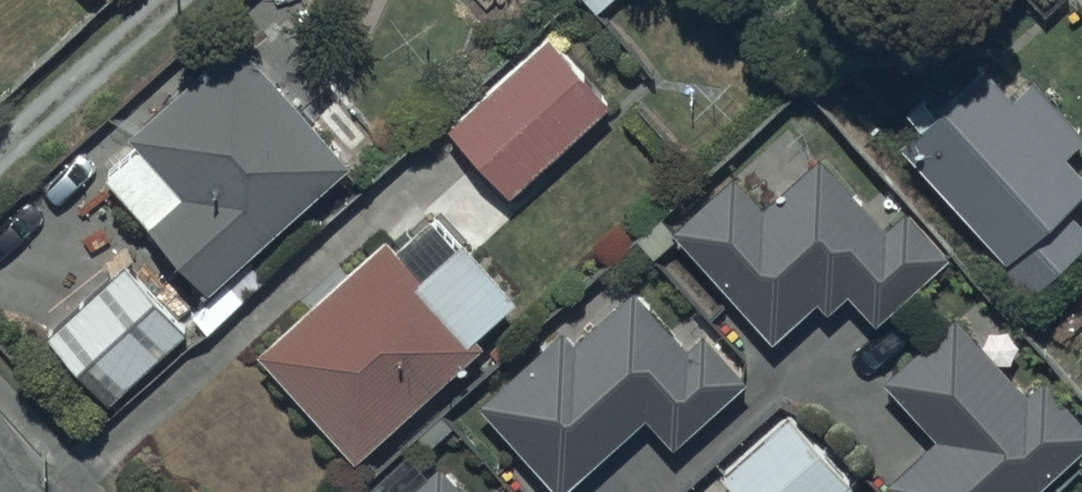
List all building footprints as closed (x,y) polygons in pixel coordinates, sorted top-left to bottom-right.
[(596,15),(614,0),(583,0),(596,15)] [(107,179),(209,295),(352,169),(239,40),(127,137),(139,151),(107,179)] [(449,131),(512,200),(613,109),(550,40),(449,131)] [(898,150),(998,258),(991,265),(1024,301),(1081,248),(1081,226),(1067,209),(1081,195),(1081,177),(1063,157),(1081,140),(1028,82),(1010,99),(985,71),(946,107),(932,92),(906,117),(919,131),(898,150)] [(735,178),(672,234),(773,346),(818,306),(828,316),(850,296),(876,325),(950,259),(907,212),(885,231),(823,161),(766,212),(735,178)] [(386,240),(257,358),(356,466),(483,350),(476,342),(517,305),(462,245),(457,250),(430,221),(397,251),(386,240)] [(125,268),(48,339),(111,407),(188,335),(125,268)] [(556,491),(570,491),(646,422),(674,453),(750,383),(707,336),(691,351),(637,292),(579,346),(565,331),(480,410),(556,491)] [(1081,450),(1081,426),(1044,386),(1031,398),(955,317),(882,385),(936,442),(885,490),(887,491),(1038,491),(1081,450)] [(721,478),(733,491),(852,491),(853,491),(789,418),(721,478)] [(441,468),(415,491),(463,491),(441,468)]
